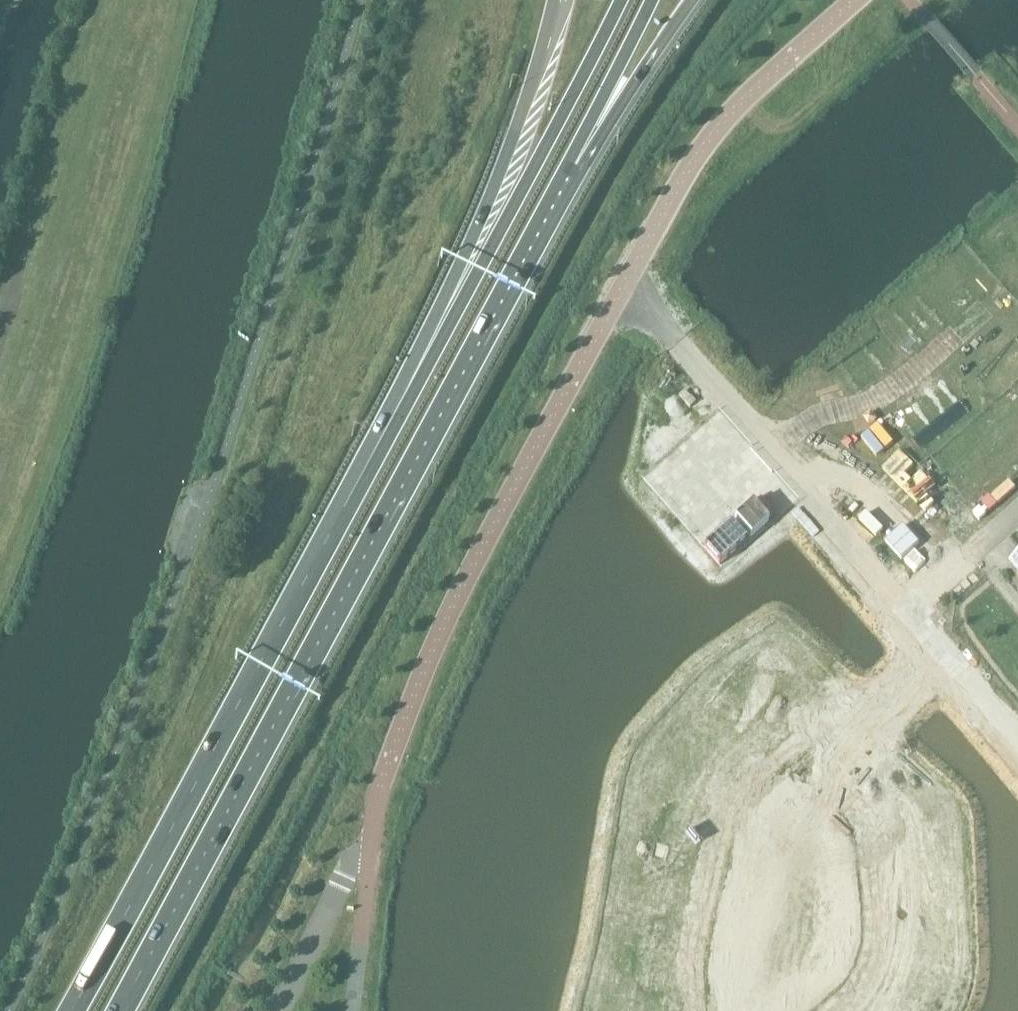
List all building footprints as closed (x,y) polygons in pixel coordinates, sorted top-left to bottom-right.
[(810,650),(784,672),(816,710),(836,693),(824,679),(830,674),(810,650)] [(778,683),(768,691),(785,711),(795,703),(778,683)] [(750,707),(732,724),(764,760),(782,744),(764,723),(774,715),(757,695),(747,704),(750,707)] [(710,736),(700,744),(717,764),(727,756),(745,777),(764,760),(732,724),(713,740),(710,736)] [(883,764),(851,771),(859,805),(907,793),(901,768),(885,772),(883,764)] [(669,783),(657,806),(701,827),(716,797),(687,782),(683,790),(669,783)] [(909,802),(884,808),(887,821),(912,814),(909,802)] [(663,823),(660,835),(685,841),(688,828),(663,823)] [(900,852),(873,855),(875,879),(924,875),(922,851),(926,850),(925,837),(899,840),(900,852)] [(659,860),(653,884),(701,894),(707,870),(680,864),(682,852),(657,846),(654,859),(659,860)] [(924,875),(875,879),(877,904),(905,902),(906,914),(932,912),(931,899),(926,899),(924,875)] [(643,906),(641,919),(666,925),(669,913),(696,919),(701,894),(653,884),(648,908),(643,906)] [(641,931),(638,943),(664,949),(666,936),(641,931)] [(892,941),(890,954),(916,957),(918,944),(892,941)] [(632,952),(625,986),(655,993),(657,984),(675,988),(680,963),(632,952)] [(880,988),(897,995),(894,1003),(916,1010),(924,1010),(935,981),(889,964),(880,988)]
